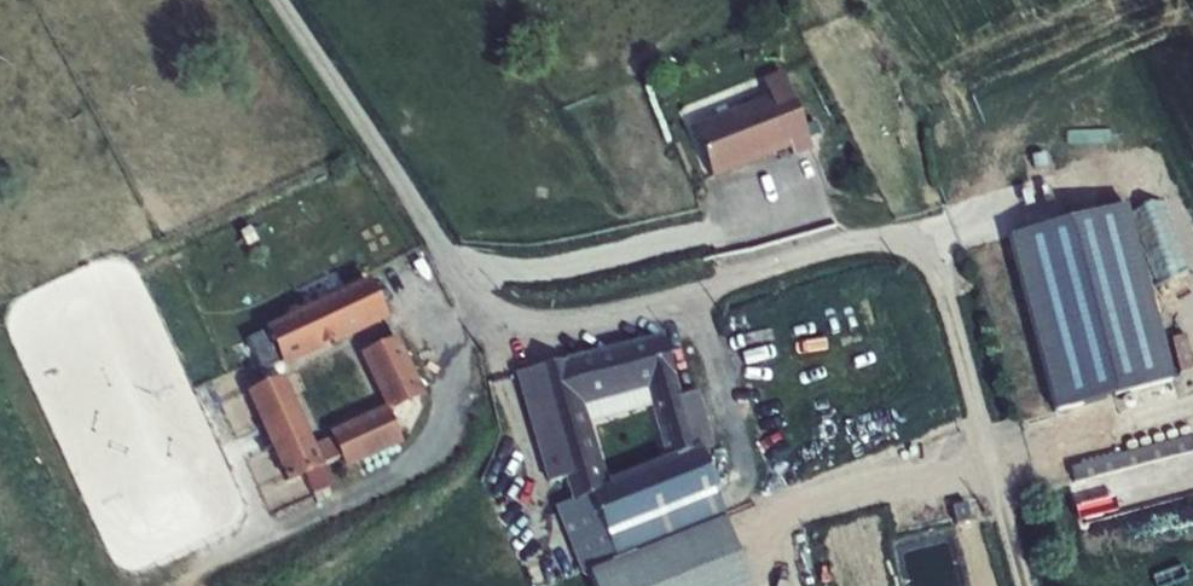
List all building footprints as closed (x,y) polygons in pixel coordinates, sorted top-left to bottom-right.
[(801,146),(774,72),(754,80),(761,96),(688,125),(705,174),(779,145),(783,153),(801,146)] [(1009,235),(1052,409),(1173,379),(1130,205),(1009,235)] [(262,336),(241,346),(251,370),(373,315),(358,285),(260,331),(262,336)] [(405,393),(382,337),(354,349),(378,405),(330,427),(343,454),(391,432),(407,425),(401,414),(395,398),(405,393)] [(703,492),(688,452),(684,452),(650,339),(526,369),(555,497),(571,543),(703,492)] [(277,384),(245,398),(299,510),(331,497),(277,384)] [(1069,481),(1079,525),(1192,499),(1192,452),(1069,481)] [(585,575),(590,585),(748,585),(725,519),(585,575)]
